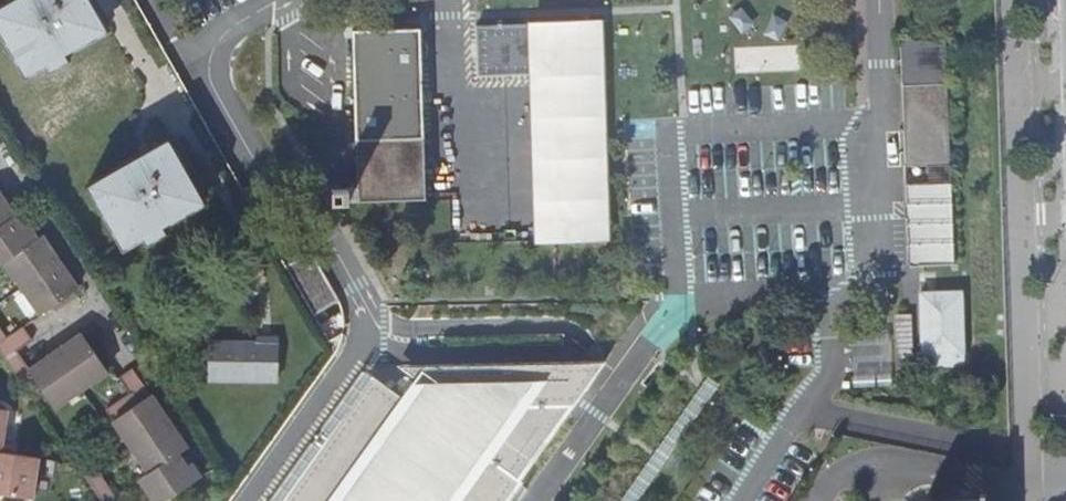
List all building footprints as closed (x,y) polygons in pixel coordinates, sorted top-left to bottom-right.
[(0,8),(0,25),(28,75),(49,64),(52,70),(70,59),(66,53),(108,31),(91,0),(14,0),(0,8)] [(612,237),(607,17),(479,20),(480,72),(533,71),(537,239),(612,237)] [(420,25),(352,27),(358,184),(347,184),(347,186),(336,187),(337,198),(350,197),(350,200),(426,197),(420,25)] [(951,184),(947,41),(903,42),(903,46),(907,185),(951,184)] [(142,154),(90,184),(126,247),(147,235),(151,242),(168,232),(164,225),(206,202),(172,141),(144,157),(142,154)] [(951,184),(907,185),(909,266),(919,266),(953,266),(951,184)] [(0,267),(9,261),(45,313),(83,287),(47,236),(43,238),(34,225),(29,229),(24,222),(2,189),(0,190),(0,267)] [(24,222),(29,229),(34,225),(29,218),(24,222)] [(962,369),(959,293),(919,294),(922,370),(962,369)] [(26,388),(38,379),(58,409),(112,372),(86,335),(35,370),(21,350),(36,340),(26,326),(12,336),(0,319),(0,350),(26,388)] [(278,344),(213,338),(210,373),(261,377),(261,380),(277,382),(280,357),(276,357),(278,344)] [(520,480),(483,454),(519,406),(574,406),(607,362),(510,363),(401,365),(425,382),(422,386),(415,396),(411,401),(375,375),(283,500),(506,500),(520,480)] [(138,367),(124,377),(134,392),(110,408),(155,473),(145,480),(159,500),(174,500),(207,478),(196,462),(191,467),(186,460),(183,455),(193,448),(138,367)] [(415,396),(422,386),(416,382),(415,379),(413,377),(410,375),(409,374),(406,374),(402,375),(399,377),(398,380),(397,385),(398,388),(400,390),(403,392),(405,393),(408,394),(411,393),(415,396)] [(71,453),(104,500),(115,500),(121,497),(84,444),(71,453)] [(0,451),(0,492),(32,497),(38,456),(1,451),(0,451)] [(186,460),(191,467),(196,462),(192,456),(186,460)]
